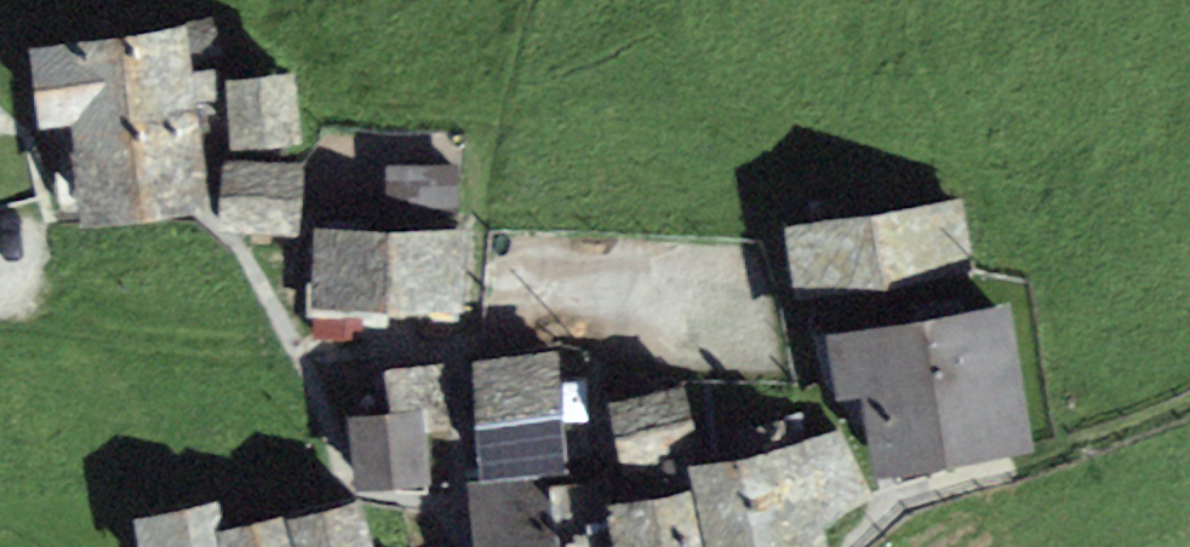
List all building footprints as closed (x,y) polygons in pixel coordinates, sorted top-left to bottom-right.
[(188,20),(23,40),(33,117),(65,113),(78,214),(210,198),(188,20)] [(293,68),(226,73),(232,143),(298,138),(293,68)] [(299,159),(232,156),(229,228),(296,230),(299,159)] [(310,205),(307,315),(457,319),(460,172),(377,170),(377,206),(310,205)] [(960,207),(776,234),(788,311),(971,284),(960,207)] [(995,314),(812,344),(821,396),(848,391),(863,480),(1018,455),(995,314)] [(388,407),(352,410),(357,480),(429,475),(425,422),(454,420),(450,361),(385,365),(388,407)] [(552,369),(478,373),(485,482),(559,478),(552,369)] [(672,399),(602,412),(613,474),(684,461),(672,399)] [(678,478),(682,501),(690,546),(817,546),(816,539),(867,513),(835,443),(678,478)] [(591,515),(596,546),(690,546),(682,501),(591,515)] [(352,510),(280,527),(284,546),(359,546),(352,510)] [(124,529),(128,546),(214,546),(213,541),(207,513),(124,529)] [(280,527),(213,541),(214,546),(284,546),(280,527)]
